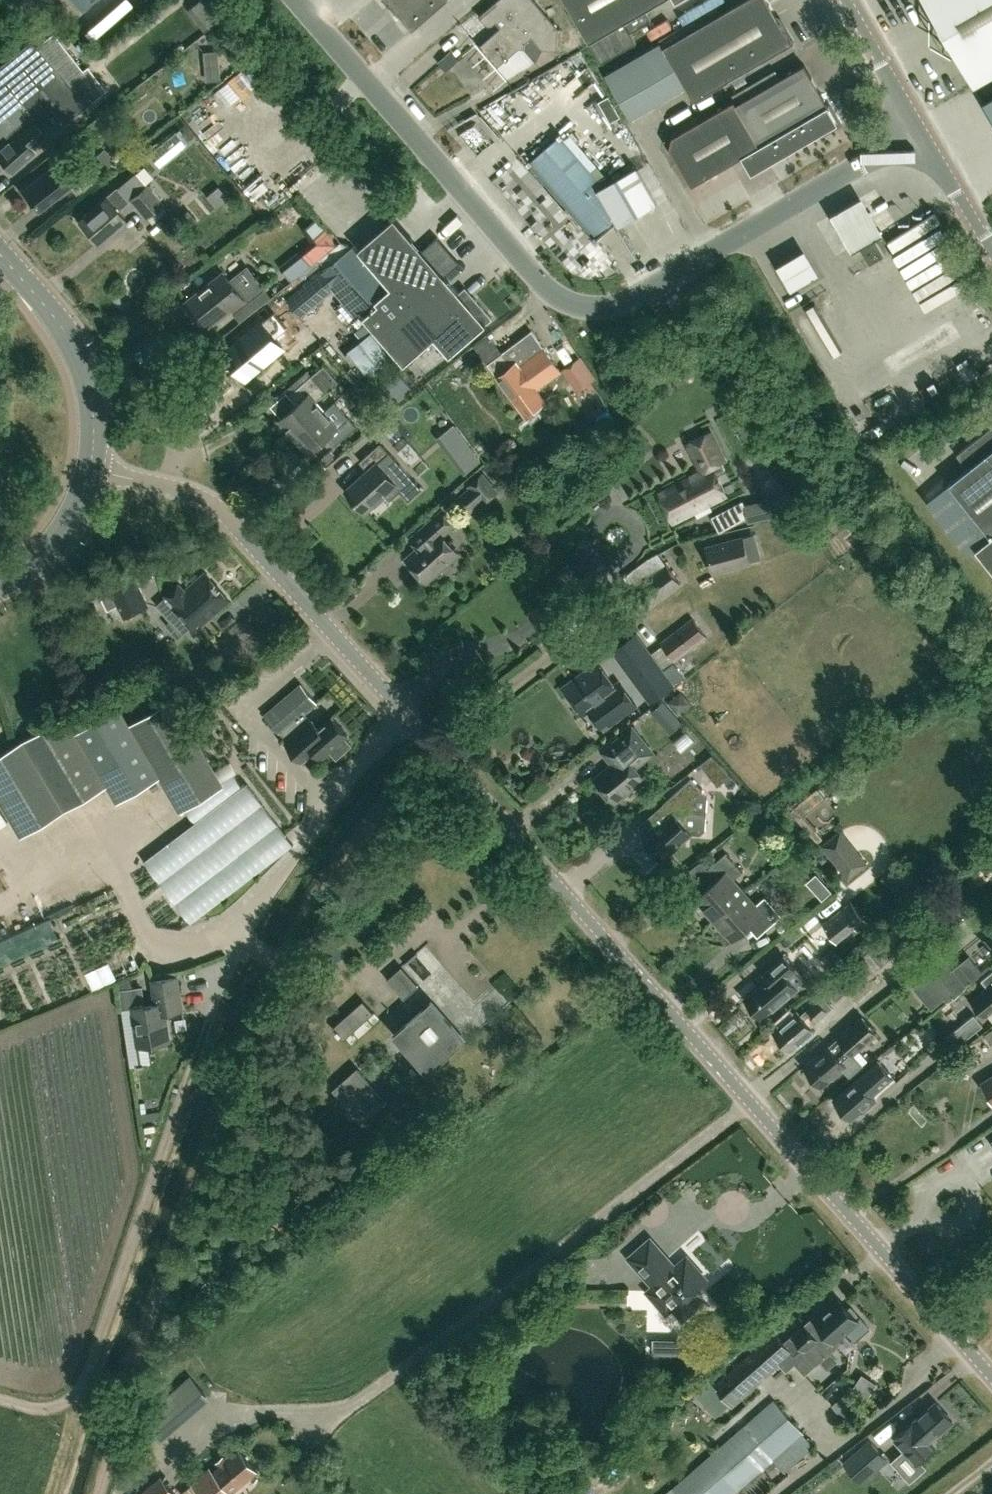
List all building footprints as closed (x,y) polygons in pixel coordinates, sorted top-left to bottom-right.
[(369,30),(389,13),(378,0),(377,0),(357,16),(369,30)] [(413,30),(447,0),(387,0),(413,30)] [(536,0),(496,0),(480,15),(487,24),(490,24),(492,24),(493,24),(496,21),(501,27),(494,32),(480,44),(498,65),(522,45),(536,61),(543,48),(558,48),(559,26),(536,0)] [(589,42),(601,62),(637,42),(630,32),(651,20),(645,9),(661,0),(565,0),(589,42)] [(793,41),(769,0),(742,0),(664,45),(695,98),(793,41)] [(991,73),(991,0),(926,0),(974,84),(991,73)] [(237,66),(252,54),(230,25),(215,36),(237,66)] [(0,61),(0,158),(11,171),(35,150),(31,147),(46,134),(43,131),(34,121),(50,107),(52,109),(57,104),(68,118),(105,89),(87,66),(87,65),(82,69),(52,32),(37,44),(32,38),(3,61),(2,59),(0,61)] [(752,130),(760,144),(742,154),(752,171),(839,121),(805,62),(790,71),(736,103),(752,130)] [(610,121),(620,115),(609,94),(599,100),(610,121)] [(983,99),(991,114),(991,94),(983,99)] [(714,170),(742,154),(760,144),(752,130),(736,103),(733,98),(672,135),(669,145),(691,183),(714,170)] [(605,183),(561,131),(527,160),(595,239),(617,220),(619,224),(658,201),(637,165),(605,183)] [(103,147),(96,154),(106,166),(114,159),(103,147)] [(72,175),(58,159),(23,189),(40,208),(64,188),(66,190),(72,185),(78,192),(98,175),(87,162),(72,175)] [(106,195),(78,218),(97,241),(125,218),(117,209),(129,199),(127,197),(144,184),(134,173),(117,187),(116,187),(106,195)] [(144,184),(127,197),(129,199),(145,218),(147,217),(152,222),(166,210),(162,204),(163,203),(145,182),(144,184)] [(830,217),(850,252),(882,233),(862,198),(830,217)] [(393,319),(445,274),(395,215),(358,247),(392,285),(376,299),(379,302),(393,319)] [(871,262),(885,254),(874,235),(860,244),(871,262)] [(789,278),(818,263),(804,237),(775,253),(789,278)] [(353,245),(339,257),(323,269),(319,273),(288,298),(302,315),(333,290),(354,315),(388,287),(353,245)] [(291,278),(310,263),(301,251),(282,267),(291,278)] [(224,271),(183,303),(195,318),(198,315),(206,326),(221,314),(218,310),(228,302),(235,310),(264,286),(248,265),(231,279),(224,271)] [(393,319),(379,302),(364,315),(405,363),(435,336),(450,354),(493,317),(474,295),(468,300),(445,274),(393,319)] [(224,353),(246,378),(282,346),(274,338),(286,327),(273,311),(224,353)] [(526,413),(545,400),(536,388),(561,370),(532,329),(488,361),(526,413)] [(348,350),(348,351),(356,361),(371,379),(395,360),(372,331),(348,350)] [(581,357),(564,369),(576,388),(594,377),(581,357)] [(295,434),(325,408),(317,399),(339,380),(325,363),(293,391),(301,400),(280,418),(295,434)] [(325,408),(295,434),(309,451),(330,433),(338,442),(358,425),(343,408),(332,417),(325,408)] [(957,452),(968,466),(949,481),(991,534),(976,547),(991,567),(991,425),(957,452)] [(716,472),(725,467),(722,461),(726,460),(711,431),(688,442),(702,470),(691,476),(659,492),(673,521),(727,494),(716,472)] [(368,469),(346,488),(365,510),(385,492),(390,498),(400,489),(409,498),(422,486),(382,441),(360,460),(368,469)] [(466,442),(454,452),(467,470),(480,461),(466,442)] [(483,471),(468,485),(469,486),(483,501),(484,503),(499,490),(483,471)] [(746,503),(745,504),(747,515),(749,521),(785,514),(781,496),(746,503)] [(818,527),(829,523),(823,509),(813,514),(818,527)] [(427,580),(459,552),(443,533),(454,523),(442,510),(425,526),(408,538),(417,548),(407,557),(427,580)] [(714,570),(762,558),(755,533),(708,546),(714,570)] [(648,607),(681,582),(667,563),(633,587),(648,607)] [(124,615),(147,603),(130,569),(107,581),(124,615)] [(227,599),(204,573),(184,591),(178,584),(166,596),(171,602),(195,628),(227,599)] [(674,662),(706,637),(692,617),(659,641),(674,662)] [(636,634),(615,649),(641,685),(651,699),(672,684),(662,670),(650,653),(636,634)] [(584,711),(596,703),(610,722),(636,703),(622,683),(618,687),(599,661),(565,685),(584,711)] [(287,738),(309,718),(304,712),(317,701),(301,683),(264,715),(280,733),(281,731),(287,738)] [(640,686),(632,691),(642,705),(650,700),(640,686)] [(107,783),(117,800),(159,775),(180,809),(223,784),(171,696),(128,721),(118,704),(75,729),(65,712),(22,737),(0,751),(0,801),(20,834),(107,783)] [(663,700),(651,711),(670,732),(682,721),(663,700)] [(337,758),(353,744),(345,735),(347,734),(331,715),(317,728),(309,718),(287,738),(287,739),(285,741),(302,760),(314,749),(321,757),(329,749),(337,758)] [(613,799),(641,775),(632,764),(649,750),(632,731),(606,753),(616,765),(597,780),(613,799)] [(717,785),(730,775),(712,754),(700,763),(717,785)] [(706,828),(707,814),(701,808),(695,808),(696,795),(702,789),(692,777),(664,802),(673,812),(663,822),(657,822),(654,824),(654,830),(645,837),(663,857),(681,843),(686,842),(687,836),(691,832),(701,833),(706,828)] [(190,922),(293,845),(247,783),(144,860),(190,922)] [(715,917),(745,891),(734,878),(744,870),(727,851),(709,866),(718,877),(697,896),(715,917)] [(868,862),(859,851),(839,867),(848,878),(868,862)] [(745,891),(715,917),(734,938),(755,919),(765,929),(783,913),(766,895),(756,903),(745,891)] [(856,930),(867,921),(851,900),(822,923),(836,942),(855,928),(856,930)] [(872,972),(892,956),(881,941),(860,956),(872,972)] [(136,949),(90,972),(98,988),(144,966),(136,949)] [(753,1005),(752,1009),(756,1014),(760,1013),(761,1015),(772,1006),(773,1008),(800,985),(798,982),(805,975),(786,953),(765,971),(769,976),(746,997),(753,1005)] [(943,957),(923,973),(925,976),(943,999),(946,1002),(947,1001),(966,986),(965,985),(983,971),(970,956),(969,955),(953,969),(943,957)] [(405,997),(419,984),(402,965),(388,978),(405,997)] [(991,1010),(991,970),(982,978),(989,986),(972,999),(985,1015),(991,1010)] [(182,1005),(177,975),(152,979),(156,1003),(146,1004),(143,986),(121,989),(124,1007),(133,1006),(139,1046),(169,1041),(165,1012),(179,1010),(182,1005)] [(791,1048),(801,1039),(803,1042),(816,1030),(812,1025),(833,1006),(823,995),(802,1013),(799,1009),(775,1030),(782,1039),(780,1040),(787,1048),(789,1046),(791,1048)] [(428,1071),(466,1037),(430,998),(392,1032),(428,1071)] [(333,1025),(344,1038),(374,1011),(363,999),(333,1025)] [(948,1034),(957,1044),(983,1024),(974,1013),(948,1034)] [(864,1064),(854,1053),(878,1031),(864,1015),(806,1066),(813,1074),(810,1077),(817,1084),(820,1081),(822,1084),(832,1075),(834,1077),(844,1069),(850,1076),(864,1064)] [(849,1115),(851,1117),(861,1108),(863,1110),(877,1098),(872,1093),(889,1078),(893,1074),(880,1059),(859,1078),(835,1099),(842,1106),(841,1111),(845,1116),(849,1115)] [(362,1121),(387,1099),(357,1066),(332,1088),(362,1121)] [(981,1082),(991,1100),(991,1075),(981,1082)] [(667,1312),(673,1307),(683,1318),(704,1299),(695,1288),(706,1279),(687,1257),(675,1267),(650,1239),(630,1257),(654,1285),(648,1291),(667,1312)] [(714,1384),(730,1403),(732,1405),(781,1363),(787,1370),(795,1363),(804,1373),(807,1370),(817,1361),(818,1363),(821,1360),(831,1351),(839,1345),(835,1340),(846,1331),(854,1340),(868,1328),(860,1319),(858,1321),(854,1316),(858,1313),(851,1304),(847,1308),(840,1300),(818,1320),(815,1317),(790,1339),(784,1344),(774,1332),(714,1384)] [(653,1350),(684,1351),(685,1339),(653,1338),(653,1350)] [(198,1378),(147,1427),(160,1439),(210,1391),(198,1378)] [(664,1493),(730,1493),(764,1464),(772,1457),(777,1463),(785,1472),(814,1446),(802,1432),(802,1431),(774,1398),(664,1493)] [(938,1402),(897,1437),(906,1447),(892,1459),(910,1479),(925,1466),(920,1460),(936,1445),(931,1439),(953,1419),(938,1402)] [(861,1482),(888,1459),(871,1439),(844,1463),(861,1482)] [(257,1469),(240,1448),(213,1470),(210,1466),(193,1480),(205,1493),(234,1493),(231,1491),(257,1469)] [(161,1474),(137,1493),(179,1493),(161,1474)]
